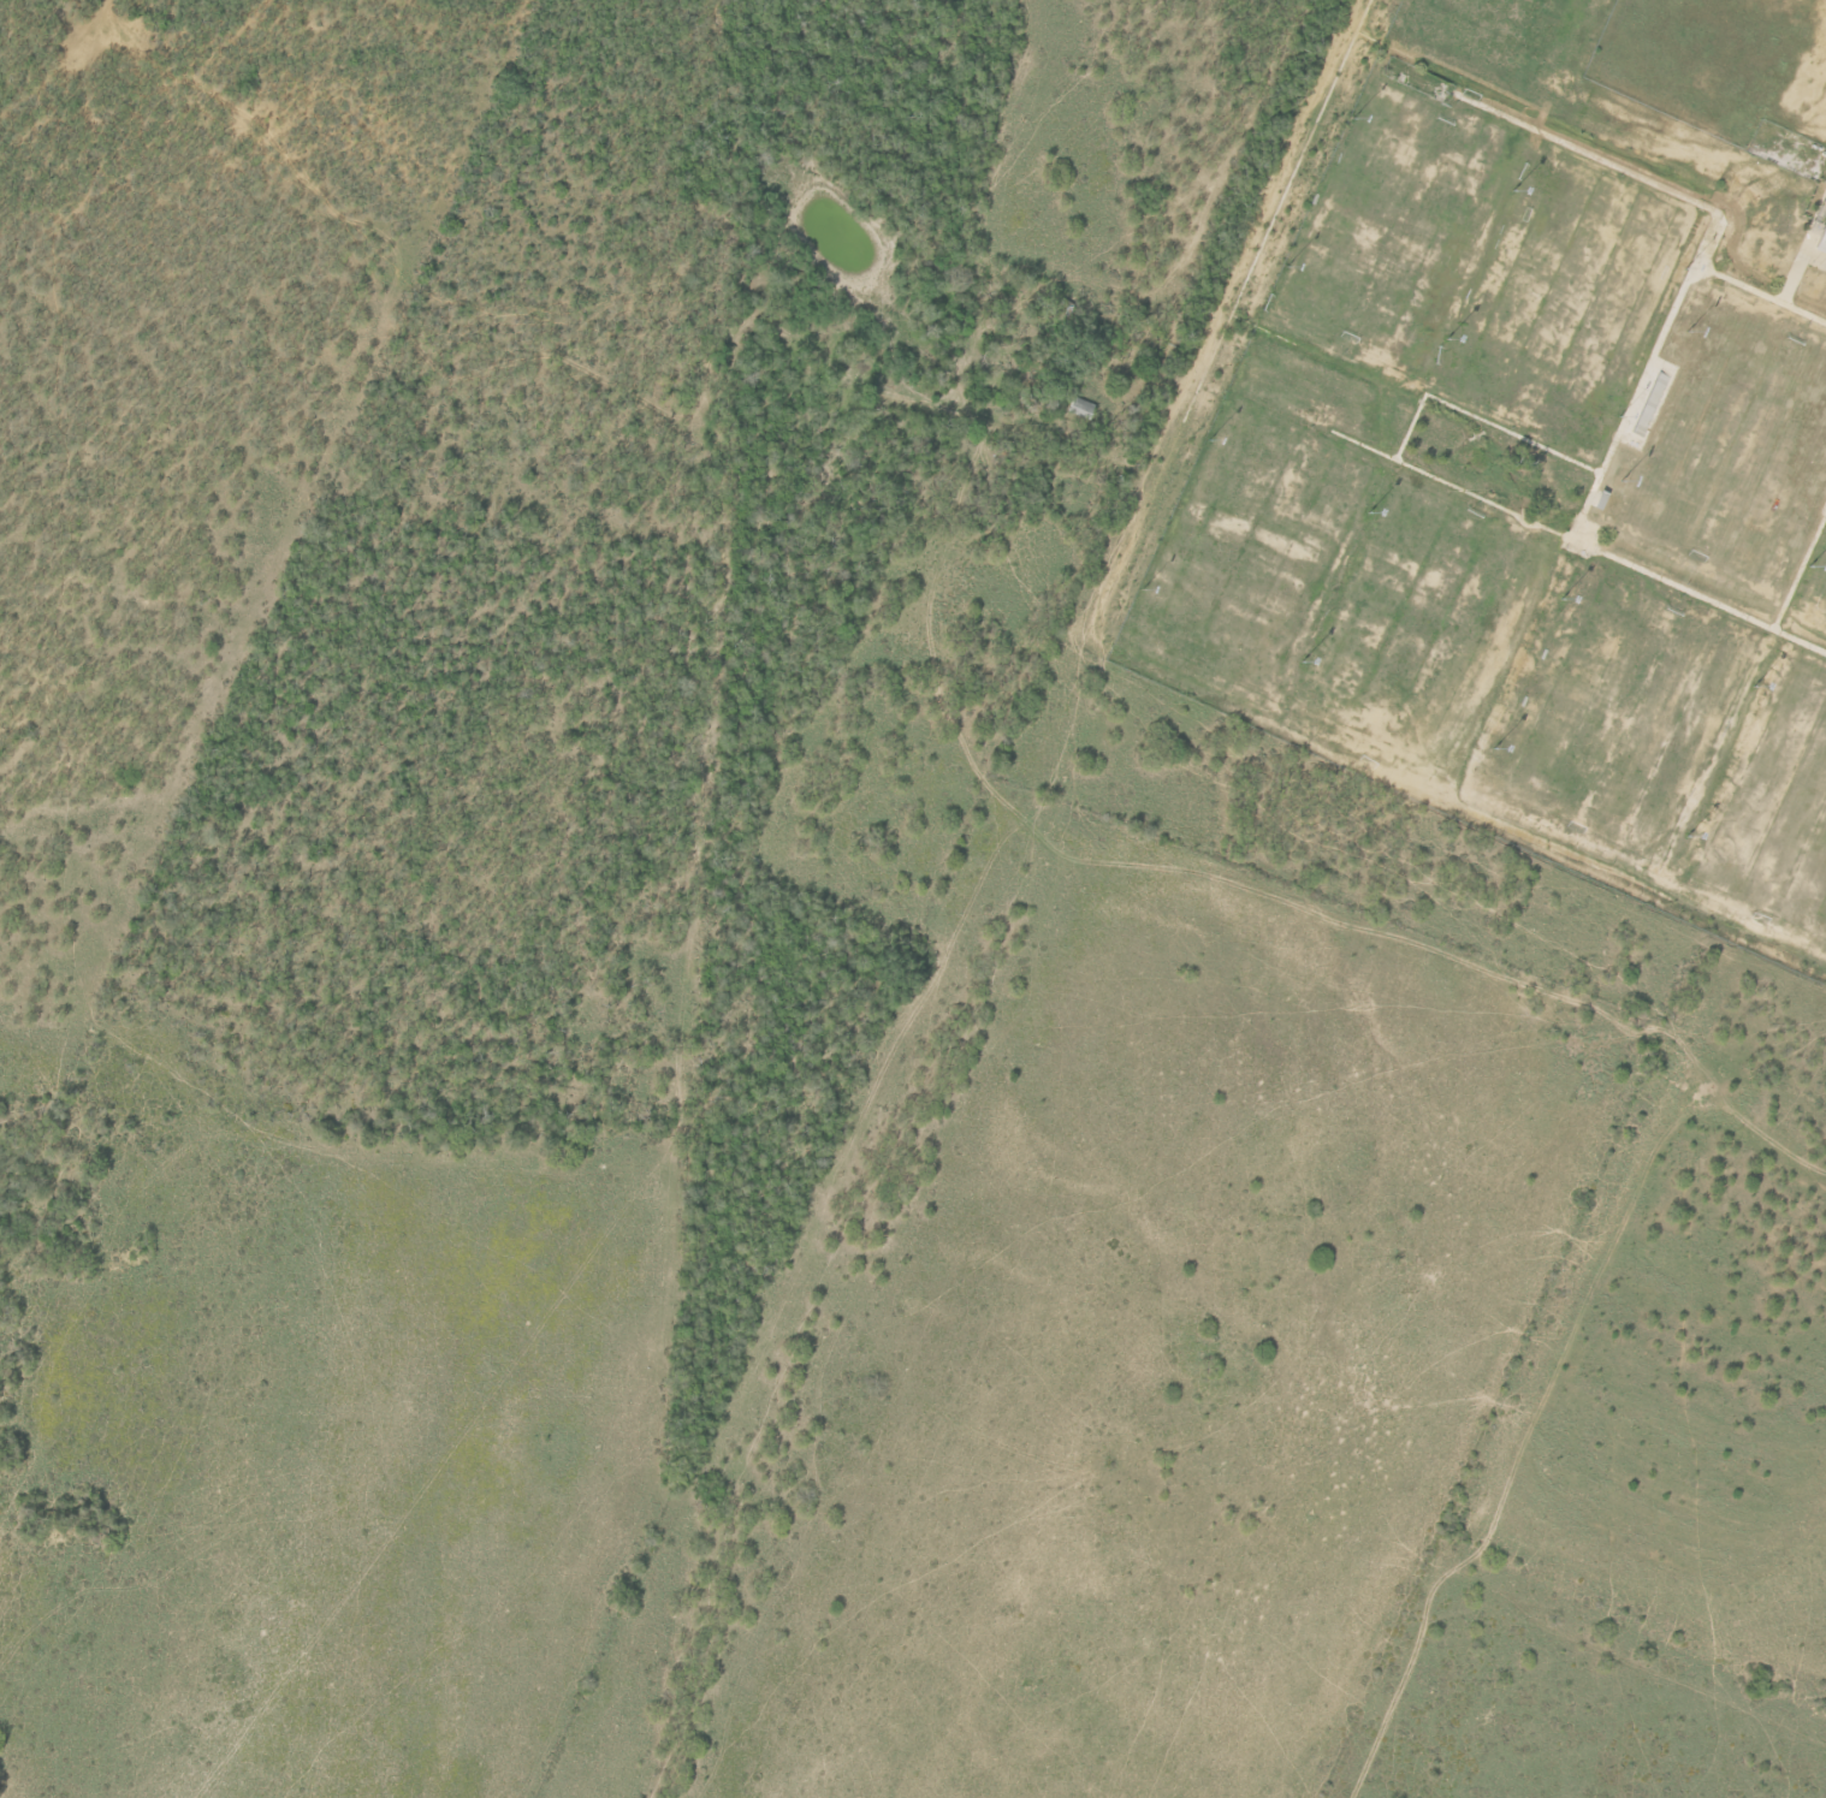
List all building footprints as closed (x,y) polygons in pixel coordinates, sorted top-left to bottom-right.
[(1825,258),(1825,223),(1819,220),(1808,251),(1825,258)]
